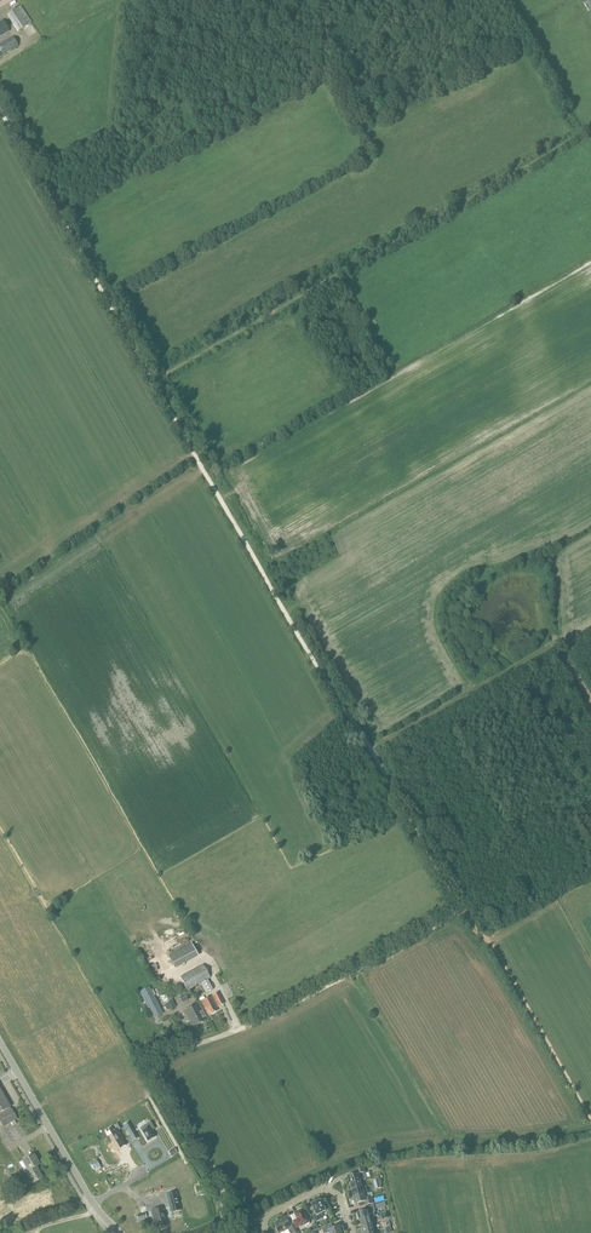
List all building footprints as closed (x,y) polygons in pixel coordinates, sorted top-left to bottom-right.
[(18,31),(32,23),(21,5),(7,14),(18,31)] [(0,22),(0,36),(9,31),(3,20),(0,22)] [(18,47),(12,37),(0,44),(0,51),(3,56),(18,47)] [(178,940),(179,943),(187,940),(185,935),(169,940),(171,943),(178,940)] [(169,956),(174,967),(197,955),(192,944),(169,956)] [(180,977),(187,990),(210,978),(203,965),(180,977)] [(201,984),(206,993),(213,989),(208,980),(201,984)] [(150,986),(139,992),(153,1019),(164,1013),(150,986)] [(211,997),(201,1002),(208,1016),(218,1010),(217,1007),(218,1006),(218,1007),(224,1004),(218,993),(213,996),(213,997),(211,997)] [(186,994),(179,998),(182,1004),(188,1000),(186,994)] [(173,1000),(166,1004),(169,1011),(176,1007),(173,1000)] [(197,1005),(184,1011),(192,1027),(205,1021),(204,1018),(205,1017),(202,1011),(201,1012),(197,1005)] [(10,1108),(10,1107),(0,1090),(0,1113),(10,1108)] [(11,1110),(10,1108),(0,1114),(0,1121),(3,1127),(17,1119),(12,1110),(11,1110)] [(128,1122),(124,1125),(133,1141),(138,1138),(128,1122)] [(151,1122),(140,1128),(142,1132),(148,1141),(155,1137),(152,1131),(155,1129),(151,1122)] [(119,1130),(113,1133),(122,1149),(128,1145),(119,1130)] [(111,1149),(102,1154),(106,1161),(107,1160),(110,1164),(117,1160),(111,1149)] [(36,1167),(39,1165),(34,1155),(23,1162),(28,1171),(26,1172),(33,1183),(43,1178),(36,1167)] [(138,1167),(144,1191),(158,1188),(152,1163),(138,1167)] [(127,1168),(130,1185),(136,1184),(133,1167),(127,1168)] [(364,1168),(356,1170),(357,1174),(348,1177),(350,1184),(366,1180),(364,1173),(366,1173),(364,1168)] [(352,1191),(362,1188),(361,1181),(366,1180),(350,1184),(352,1191)] [(353,1198),(368,1194),(364,1194),(362,1188),(352,1191),(354,1197),(353,1197),(353,1198)] [(176,1192),(167,1195),(172,1213),(181,1211),(176,1192)] [(368,1194),(353,1198),(355,1205),(365,1202),(366,1206),(373,1204),(372,1197),(369,1198),(368,1194)] [(316,1222),(323,1218),(321,1215),(323,1214),(322,1213),(326,1211),(323,1205),(324,1204),(322,1200),(321,1201),(320,1200),(320,1201),(320,1200),(317,1202),(312,1204),(314,1209),(315,1212),(316,1214),(313,1215),(316,1222)] [(367,1211),(357,1214),(359,1221),(371,1218),(370,1214),(376,1212),(374,1205),(366,1208),(367,1211)] [(156,1229),(168,1225),(163,1208),(151,1211),(156,1229)] [(294,1221),(297,1228),(301,1226),(301,1227),(305,1224),(306,1226),(307,1226),(310,1224),(309,1223),(310,1222),(306,1215),(305,1213),(305,1212),(304,1211),(304,1210),(303,1209),(302,1209),(301,1208),(298,1210),(297,1211),(298,1211),(294,1213),(297,1219),(294,1221)] [(274,1224),(279,1232),(281,1232),(288,1230),(290,1232),(299,1232),(295,1225),(290,1227),(286,1217),(278,1221),(279,1222),(274,1224)] [(372,1224),(370,1218),(371,1218),(359,1221),(360,1221),(362,1227),(375,1224),(372,1224)] [(340,1226),(336,1227),(336,1228),(331,1230),(329,1224),(322,1228),(323,1232),(342,1232),(340,1226)] [(377,1230),(375,1224),(362,1227),(363,1232),(367,1232),(377,1230)]
